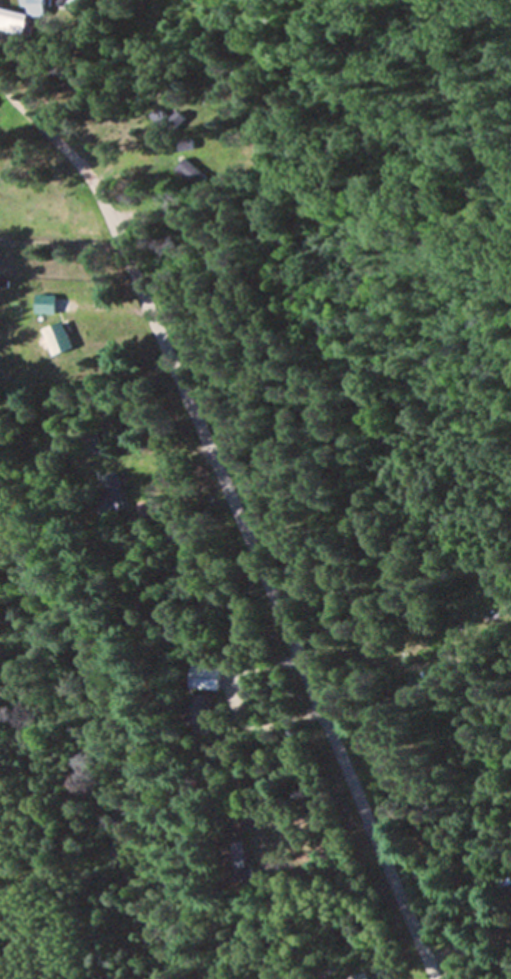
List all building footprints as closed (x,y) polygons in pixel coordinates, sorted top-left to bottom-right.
[(28,18),(45,19),(47,0),(20,0),(19,11),(0,9),(0,32),(26,35),(28,18)] [(187,185),(198,174),(183,159),(173,170),(187,185)] [(58,296),(36,296),(36,315),(58,315),(58,296)] [(73,350),(67,324),(47,329),(53,355),(73,350)] [(104,486),(96,488),(102,518),(129,511),(121,474),(102,478),(104,486)] [(220,667),(187,667),(187,690),(220,690),(220,667)] [(184,725),(209,725),(209,697),(184,697),(184,725)] [(231,882),(247,882),(246,842),(230,843),(231,882)]
